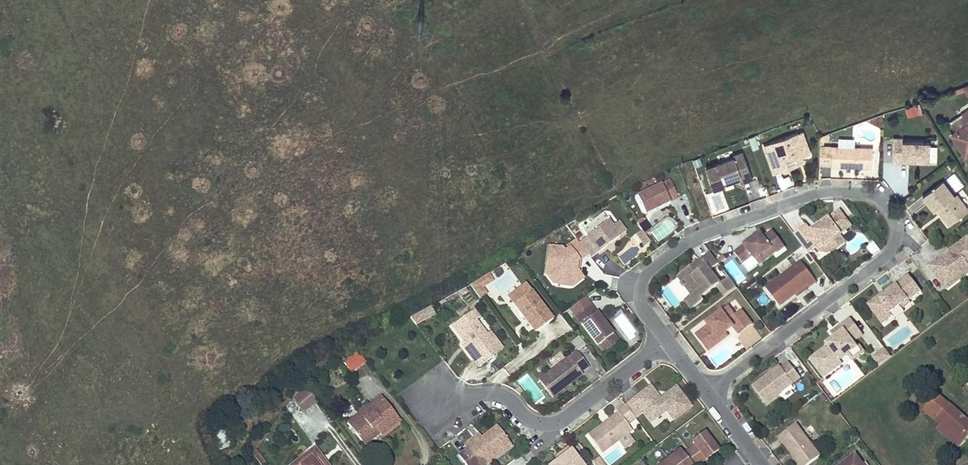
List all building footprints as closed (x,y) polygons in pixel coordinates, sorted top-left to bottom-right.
[(920,104),(904,109),(907,119),(923,115),(920,104)] [(964,154),(967,151),(967,111),(950,123),(955,130),(951,133),(964,154)] [(798,132),(764,145),(774,173),(789,167),(786,158),(794,155),(795,157),(800,155),(801,156),(809,153),(805,141),(801,142),(798,132)] [(755,138),(750,139),(753,149),(758,148),(755,138)] [(838,138),(838,146),(854,147),(854,138),(838,138)] [(930,141),(893,140),(892,162),(902,163),(902,159),(929,160),(930,141)] [(872,167),(873,147),(854,147),(838,146),(823,146),(821,157),(821,164),(831,164),(831,166),(850,166),(850,164),(856,164),(856,166),(872,167)] [(722,181),(740,174),(742,178),(743,181),(752,178),(742,152),(733,155),(734,157),(706,168),(713,189),(724,185),(722,181)] [(800,155),(795,157),(797,164),(803,162),(801,156),(800,155)] [(703,165),(700,158),(693,161),(696,168),(703,165)] [(740,174),(722,181),(724,185),(742,178),(740,174)] [(669,180),(636,196),(645,214),(678,198),(669,180)] [(952,222),(967,210),(967,209),(956,194),(954,196),(942,181),(923,196),(934,211),(937,209),(940,206),(952,222)] [(940,206),(937,209),(948,225),(952,222),(940,206)] [(805,224),(793,233),(803,246),(808,252),(816,246),(819,251),(827,252),(832,248),(833,238),(839,234),(850,225),(838,210),(813,229),(811,227),(809,229),(805,224)] [(588,235),(607,221),(603,215),(584,230),(588,235)] [(650,229),(642,219),(639,220),(636,222),(641,230),(644,234),(650,229)] [(588,235),(579,242),(587,253),(590,257),(597,252),(598,252),(619,236),(612,226),(607,221),(588,235)] [(618,222),(612,226),(619,236),(625,232),(618,222)] [(644,234),(641,230),(636,234),(645,245),(650,241),(644,234)] [(760,233),(734,252),(742,263),(752,256),(755,260),(773,247),(775,250),(777,252),(784,246),(772,230),(763,237),(760,233)] [(833,251),(845,242),(839,234),(833,238),(832,248),(833,251)] [(928,265),(942,283),(953,275),(957,280),(967,271),(967,266),(967,264),(967,263),(967,240),(967,238),(949,251),(952,254),(946,259),(943,256),(937,260),(936,259),(928,265)] [(554,283),(556,283),(560,280),(561,276),(567,277),(571,282),(581,275),(577,270),(575,267),(576,261),(579,260),(587,253),(579,242),(576,239),(568,246),(569,248),(565,251),(562,251),(562,248),(549,247),(546,273),(554,283)] [(867,246),(872,256),(880,251),(875,242),(867,246)] [(773,247),(755,260),(758,263),(775,250),(773,247)] [(677,277),(691,295),(693,294),(699,303),(704,300),(702,297),(716,287),(720,283),(710,270),(719,263),(710,252),(677,277)] [(801,261),(766,288),(780,305),(794,295),(808,284),(809,286),(816,281),(801,261)] [(486,273),(468,284),(479,297),(485,292),(480,286),(490,280),(486,273)] [(867,304),(882,324),(892,316),(890,313),(899,306),(901,309),(910,302),(909,300),(921,291),(908,274),(896,284),(896,285),(882,296),(881,294),(867,304)] [(953,275),(942,283),(946,288),(957,280),(953,275)] [(720,283),(728,294),(736,288),(728,278),(720,283)] [(728,294),(720,283),(716,287),(724,297),(728,294)] [(525,284),(507,297),(535,333),(552,320),(525,284)] [(808,284),(794,295),(795,297),(809,286),(808,284)] [(691,295),(685,300),(691,309),(699,303),(693,294),(691,295)] [(590,305),(575,316),(597,345),(612,334),(590,305)] [(696,334),(706,347),(726,333),(733,327),(739,333),(752,323),(742,310),(735,315),(728,306),(707,322),(708,325),(696,334)] [(892,316),(894,319),(903,312),(901,309),(899,306),(890,313),(892,316)] [(434,314),(430,307),(429,308),(422,311),(426,319),(434,314)] [(472,310),(451,326),(463,342),(474,356),(471,358),(478,366),(492,355),(486,347),(492,342),(485,334),(475,320),(478,317),(472,310)] [(426,319),(422,311),(410,318),(415,325),(426,319)] [(828,345),(811,358),(824,376),(841,363),(839,360),(856,348),(852,342),(862,334),(850,319),(840,326),(844,331),(834,338),(827,344),(828,345)] [(840,326),(831,333),(834,338),(844,331),(840,326)] [(492,342),(486,347),(492,355),(502,348),(489,331),(485,334),(492,342)] [(726,333),(706,347),(708,350),(728,335),(726,333)] [(612,334),(597,345),(602,351),(617,340),(612,334)] [(584,345),(578,337),(572,341),(578,350),(584,345)] [(474,356),(463,342),(461,344),(471,358),(474,356)] [(891,357),(884,348),(873,357),(880,365),(891,357)] [(366,361),(358,351),(358,350),(347,359),(356,369),(366,361)] [(576,350),(538,379),(552,397),(583,373),(581,371),(588,366),(576,350)] [(356,369),(347,359),(344,361),(353,372),(356,369)] [(780,366),(752,386),(766,404),(800,378),(789,362),(781,368),(780,366)] [(650,386),(632,399),(641,411),(648,421),(665,411),(671,421),(690,409),(676,388),(659,399),(650,386)] [(317,401),(306,387),(293,398),(303,412),(317,401)] [(924,412),(940,426),(954,409),(938,395),(924,412)] [(348,424),(362,442),(377,431),(380,434),(381,436),(401,420),(382,396),(360,414),(350,422),(348,424)] [(632,399),(624,405),(633,417),(641,411),(632,399)] [(617,413),(588,436),(601,453),(631,430),(627,425),(635,419),(633,417),(624,405),(623,404),(615,410),(617,413)] [(350,422),(360,414),(353,407),(344,414),(350,422)] [(940,426),(937,429),(959,448),(967,437),(967,421),(954,409),(940,426)] [(779,437),(801,464),(807,464),(820,454),(795,424),(779,437)] [(249,448),(261,464),(264,464),(267,463),(256,448),(269,434),(265,429),(249,448)] [(377,431),(362,442),(364,446),(380,434),(377,431)] [(705,458),(706,459),(712,455),(710,453),(716,448),(704,432),(692,441),(695,445),(683,454),(680,450),(660,464),(696,464),(705,458)] [(502,452),(488,433),(481,438),(466,450),(458,456),(465,464),(469,464),(475,461),(478,464),(485,464),(502,452)] [(477,434),(463,446),(466,450),(481,438),(477,434)] [(291,464),(328,464),(314,447),(291,464)] [(565,447),(551,458),(555,462),(569,451),(565,447)] [(550,464),(579,464),(569,451),(555,462),(550,464)] [(598,456),(591,461),(594,464),(604,464),(598,456)] [(841,464),(859,464),(853,456),(841,464)]
